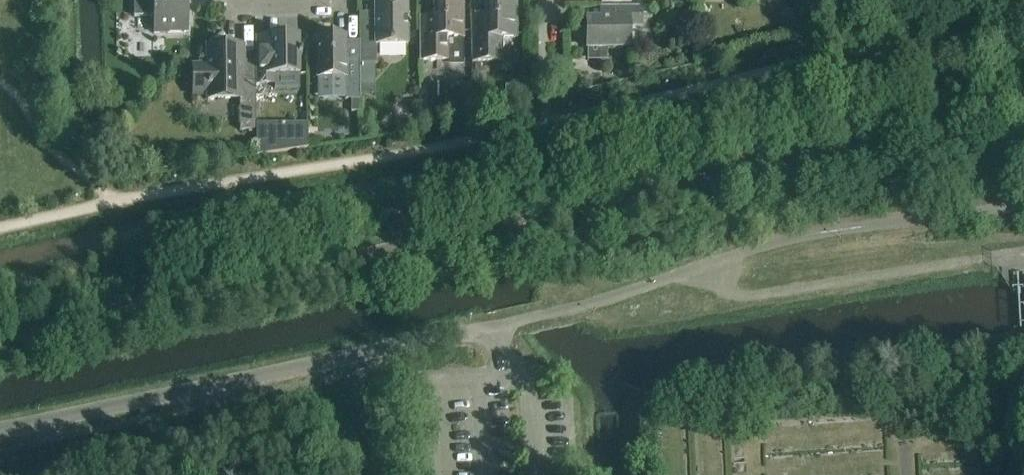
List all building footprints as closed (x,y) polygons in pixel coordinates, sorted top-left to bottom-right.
[(134,17),(153,16),(153,33),(168,32),(188,32),(188,0),(134,0),(134,17)] [(375,23),(359,23),(360,61),(359,61),(359,86),(374,86),(373,64),(376,64),(376,45),(407,45),(407,22),(407,2),(375,3),(375,23)] [(420,50),(420,60),(448,60),(448,51),(463,51),(463,38),(463,22),(463,2),(434,2),(434,30),(420,30),(420,50)] [(501,38),(516,38),(515,2),(485,2),(485,30),(471,30),(472,61),(502,61),(501,38)] [(651,5),(641,6),(642,19),(652,19),(651,5)] [(587,49),(630,48),(629,28),(642,27),(642,19),(641,6),(601,6),(601,8),(608,7),(609,19),(587,20),(587,49)] [(803,10),(787,10),(787,32),(803,32),(803,10)] [(255,61),(255,84),(274,84),(274,75),(299,75),(299,56),(302,56),(302,52),(299,52),(299,37),(268,38),(268,45),(255,45),(255,61)] [(345,37),(317,37),(317,57),(317,78),(346,77),(346,100),(352,99),(359,99),(359,92),(359,86),(359,61),(352,61),(345,61),(345,37)] [(255,84),(255,61),(243,61),(243,46),(207,46),(208,66),(193,66),(193,86),(193,95),(207,95),(208,100),(209,100),(209,95),(239,94),(240,130),(256,130),(255,84)] [(306,123),(257,124),(257,156),(288,150),(299,149),(306,148),(306,123)] [(169,154),(153,157),(156,170),(171,168),(169,154)]
